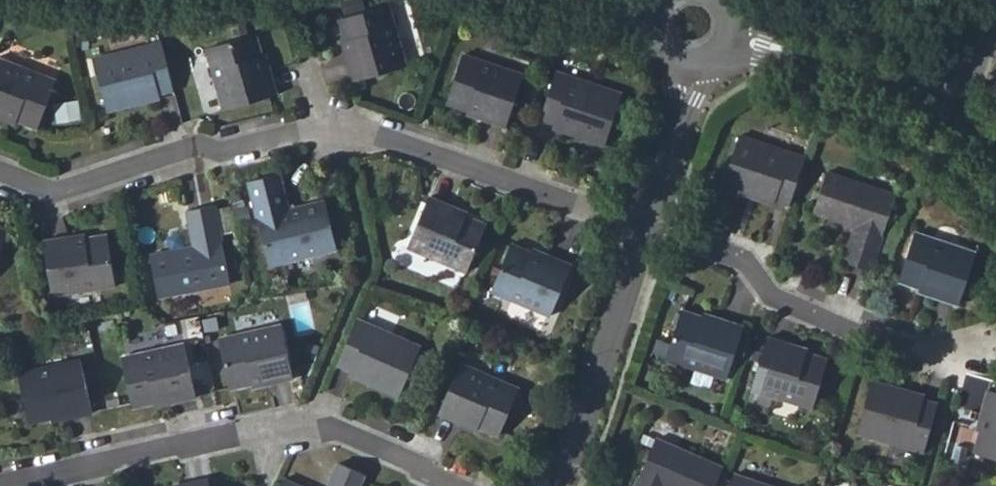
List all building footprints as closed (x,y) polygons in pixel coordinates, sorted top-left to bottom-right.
[(339,55),(344,79),(401,62),(384,3),(334,17),(345,54),(339,55)] [(202,40),(215,100),(272,87),(266,62),(261,62),(252,29),(202,40)] [(136,92),(172,85),(161,36),(91,53),(103,106),(136,99),(136,92)] [(460,50),(444,96),(480,109),(478,114),(501,122),(520,70),(460,50)] [(0,113),(2,108),(36,118),(54,71),(0,51),(0,113)] [(556,65),(539,113),(576,126),(574,132),(601,140),(619,88),(556,65)] [(752,188),(791,201),(810,153),(740,130),(723,183),(751,192),(752,188)] [(855,222),(845,257),(867,267),(891,192),(827,171),(814,207),(855,222)] [(248,180),(267,264),(330,252),(319,199),(282,205),(275,175),(248,180)] [(426,189),(404,242),(458,267),(479,219),(447,204),(450,199),(426,189)] [(150,254),(157,294),(225,281),(210,207),(184,212),(191,246),(150,254)] [(912,232),(897,279),(929,291),(929,296),(955,305),(971,252),(912,232)] [(41,247),(50,298),(114,285),(105,240),(69,247),(67,241),(41,247)] [(508,246),(488,292),(547,317),(568,264),(544,254),(541,260),(508,246)] [(676,314),(662,359),(725,379),(741,328),(716,319),(715,326),(676,314)] [(423,341),(357,315),(340,356),(378,373),(376,377),(404,389),(423,341)] [(221,336),(231,384),(267,378),(268,382),(293,376),(282,324),(221,336)] [(770,339),(754,388),(814,409),(828,366),(796,353),(797,347),(770,339)] [(124,354),(134,401),(172,394),(173,397),(196,392),(185,341),(124,354)] [(15,369),(27,418),(69,410),(69,412),(94,408),(82,356),(15,369)] [(460,365),(439,415),(464,425),(465,420),(500,434),(517,385),(460,365)] [(988,378),(980,409),(986,412),(977,443),(995,449),(995,380),(988,378)] [(857,429),(924,450),(937,401),(871,381),(857,429)] [(667,485),(715,485),(725,464),(656,434),(633,485),(665,485),(667,485)] [(367,478),(338,465),(329,485),(363,485),(367,478)] [(728,485),(788,485),(733,468),(728,485)] [(206,478),(182,484),(183,485),(207,485),(206,478)]
